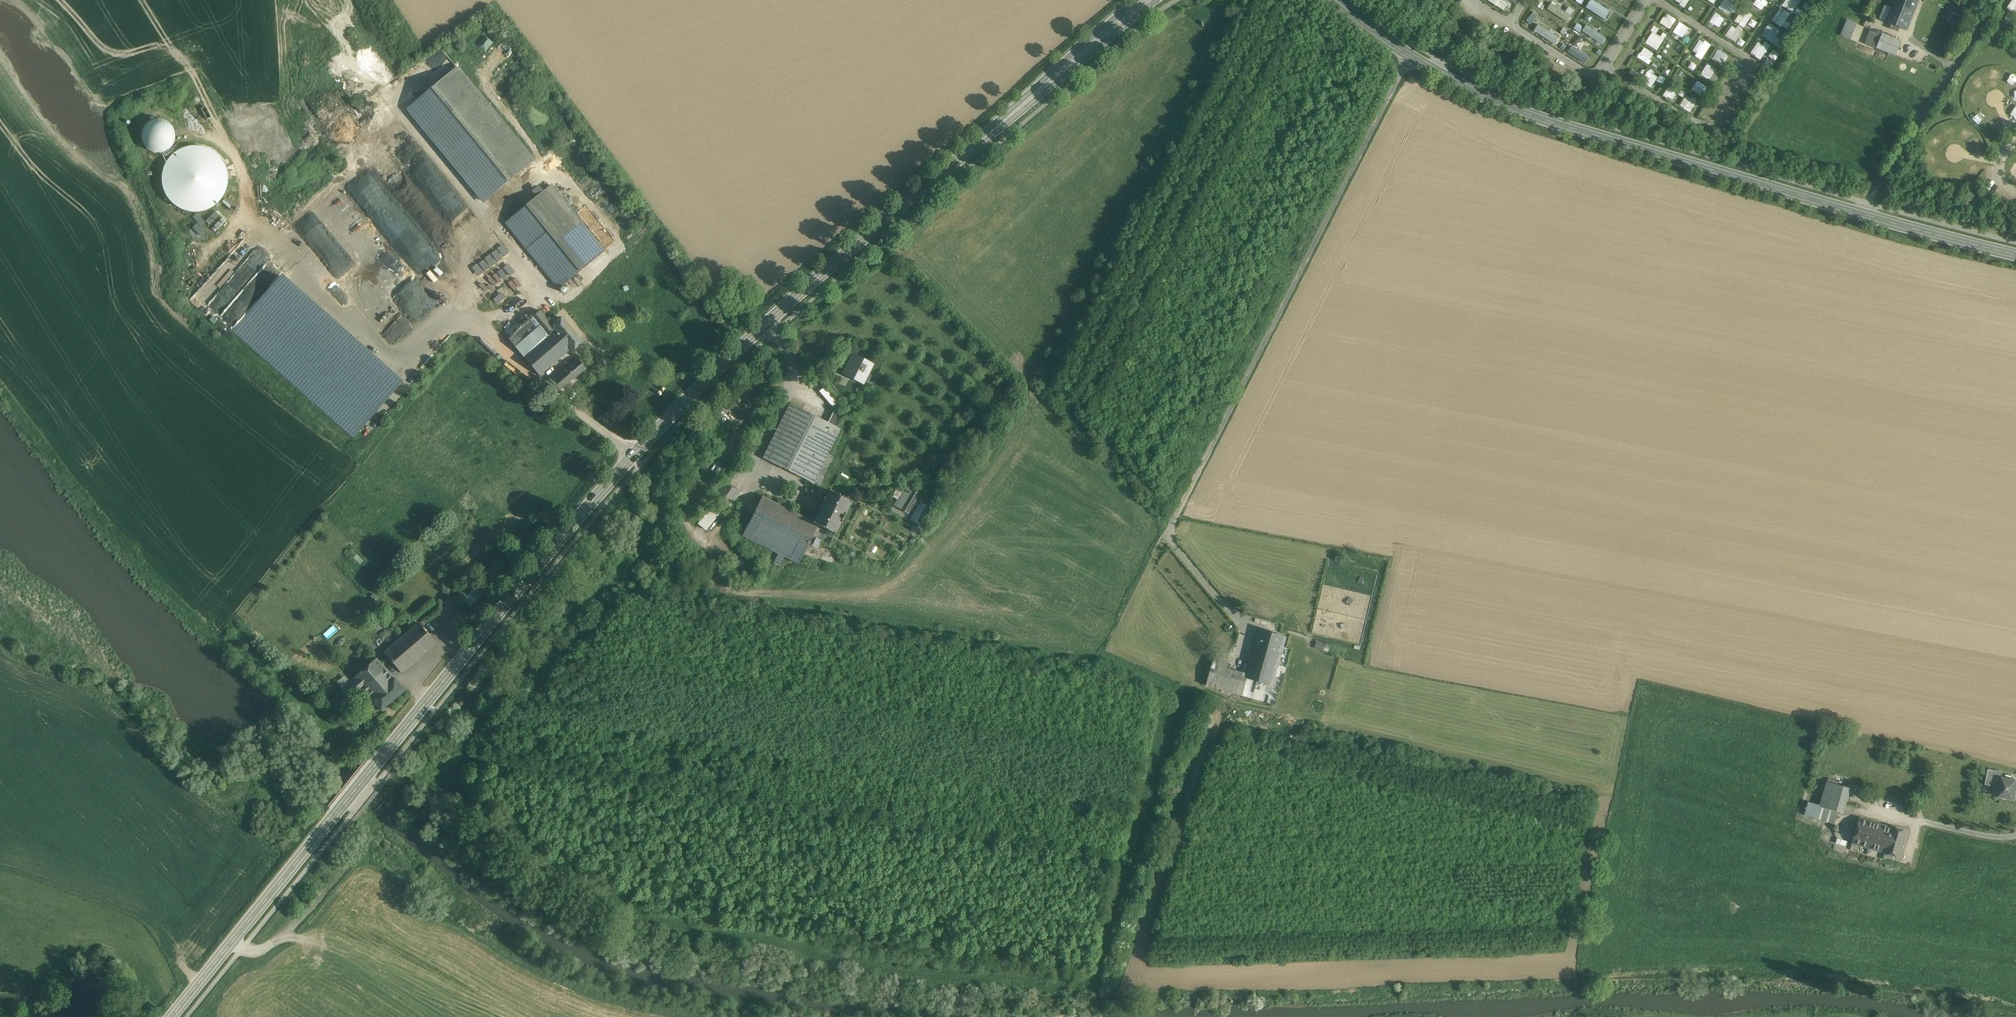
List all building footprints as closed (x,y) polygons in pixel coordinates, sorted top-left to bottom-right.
[(1486,1),(1505,9),(1507,3),(1504,2),(1504,0),(1487,0),(1486,1)] [(1585,9),(1606,18),(1610,9),(1591,0),(1589,0),(1585,9)] [(1733,2),(1727,0),(1722,0),(1719,9),(1730,12),(1733,2)] [(1750,9),(1758,11),(1761,0),(1753,0),(1750,9)] [(1781,5),(1792,12),(1800,0),(1785,0),(1781,5)] [(1889,14),(1884,11),(1881,18),(1886,20),(1907,29),(1919,0),(1895,0),(1889,14)] [(1689,4),(1686,10),(1691,13),(1695,8),(1689,4)] [(1704,5),(1699,14),(1703,16),(1708,7),(1704,5)] [(1780,7),(1771,20),(1780,27),(1790,14),(1780,7)] [(1743,10),(1736,23),(1744,27),(1751,14),(1743,10)] [(1957,25),(1961,14),(1950,10),(1946,21),(1957,25)] [(1721,23),(1724,25),(1727,20),(1715,12),(1709,21),(1718,27),(1721,23)] [(1669,29),(1676,19),(1666,13),(1659,22),(1669,29)] [(1751,18),(1747,24),(1753,28),(1757,22),(1751,18)] [(1679,20),(1671,33),(1681,39),(1685,33),(1692,38),(1696,31),(1679,20)] [(1848,21),(1842,36),(1849,39),(1855,25),(1848,21)] [(1725,35),(1735,42),(1743,30),(1732,24),(1725,35)] [(288,27),(279,27),(279,36),(288,36),(288,27)] [(1658,49),(1664,36),(1651,30),(1645,43),(1658,49)] [(1882,34),(1873,30),(1867,44),(1876,48),(1882,34)] [(1901,41),(1882,33),(1882,34),(1876,48),(1895,56),(1901,41)] [(1700,38),(1694,47),(1702,53),(1708,44),(1700,38)] [(1770,44),(1764,41),(1762,45),(1757,42),(1750,53),(1760,59),(1770,44)] [(1773,49),(1765,63),(1771,66),(1779,53),(1773,49)] [(1632,63),(1629,74),(1639,77),(1643,67),(1632,63)] [(1709,79),(1715,68),(1706,63),(1700,74),(1709,79)] [(408,109),(484,202),(534,161),(457,68),(408,109)] [(1995,77),(1992,68),(1983,71),(1986,80),(1995,77)] [(1652,87),(1657,75),(1646,71),(1641,83),(1652,87)] [(1684,97),(1687,90),(1670,82),(1663,95),(1672,100),(1675,93),(1684,97)] [(1672,101),(1679,105),(1683,98),(1675,94),(1672,101)] [(1686,95),(1680,106),(1690,112),(1696,101),(1686,95)] [(1979,124),(1986,118),(1980,111),(1973,117),(1979,124)] [(169,149),(170,122),(144,122),(144,149),(169,149)] [(1943,124),(1944,134),(1955,132),(1953,123),(1943,124)] [(1964,123),(1960,132),(1971,137),(1976,128),(1964,123)] [(162,204),(219,211),(226,152),(168,145),(162,204)] [(415,174),(427,169),(425,163),(422,165),(418,155),(409,159),(415,174)] [(593,171),(579,182),(585,190),(599,178),(593,171)] [(505,224),(558,289),(605,251),(552,185),(505,224)] [(534,195),(541,191),(538,185),(531,189),(534,195)] [(215,210),(205,220),(215,230),(225,221),(215,210)] [(407,221),(414,230),(418,226),(421,230),(430,223),(420,210),(407,221)] [(498,244),(471,267),(478,276),(505,253),(498,244)] [(481,281),(482,282),(478,284),(483,291),(513,272),(508,264),(481,281)] [(401,385),(281,276),(235,327),(355,436),(401,385)] [(517,276),(507,281),(512,290),(522,284),(517,276)] [(497,301),(505,294),(500,289),(492,296),(497,301)] [(552,318),(548,322),(539,311),(537,313),(531,319),(547,337),(524,357),(539,375),(569,348),(551,328),(557,323),(552,318)] [(583,343),(562,318),(557,323),(551,328),(569,348),(572,352),(583,343)] [(531,319),(507,339),(524,357),(547,337),(531,319)] [(873,364),(854,354),(844,375),(863,385),(873,364)] [(579,360),(552,382),(559,390),(585,368),(579,360)] [(837,402),(824,387),(818,392),(831,407),(837,402)] [(762,459),(813,485),(841,431),(790,403),(762,459)] [(833,409),(827,421),(836,426),(842,413),(833,409)] [(740,492),(724,482),(714,497),(731,507),(740,492)] [(817,534),(820,528),(833,535),(851,501),(830,490),(812,522),(812,523),(818,527),(815,533),(817,534)] [(911,491),(903,504),(911,510),(920,496),(911,491)] [(812,522),(762,497),(743,536),(799,564),(815,533),(818,527),(812,523),(812,522)] [(910,519),(918,523),(927,505),(919,501),(910,519)] [(714,507),(698,524),(703,530),(721,513),(714,507)] [(480,597),(473,590),(464,600),(471,606),(480,597)] [(485,602),(480,597),(471,606),(476,611),(485,602)] [(418,623),(384,653),(401,673),(436,643),(418,623)] [(1286,637),(1261,630),(1256,647),(1281,656),(1286,637)] [(1314,647),(1328,652),(1331,644),(1316,640),(1314,647)] [(1281,656),(1256,647),(1247,679),(1248,679),(1272,686),(1275,676),(1281,656)] [(1293,659),(1281,656),(1275,676),(1287,679),(1293,659)] [(1227,662),(1214,659),(1212,668),(1224,672),(1227,662)] [(353,679),(364,691),(386,671),(376,660),(353,679)] [(1224,672),(1212,668),(1207,686),(1243,696),(1248,679),(1247,679),(1224,672)] [(364,691),(370,699),(393,679),(386,671),(364,691)] [(393,679),(370,699),(381,712),(405,691),(394,678),(393,679)] [(349,703),(364,691),(353,679),(339,692),(349,703)] [(2002,772),(1988,769),(1985,785),(1994,787),(1996,778),(2001,779),(2002,772)] [(1996,778),(1994,787),(1993,796),(2002,797),(2004,800),(2007,799),(2015,800),(2015,782),(2001,779),(1996,778)] [(1847,789),(1828,783),(1821,807),(1838,812),(1840,812),(1847,789)] [(1821,807),(1808,803),(1804,815),(1834,823),(1838,812),(1821,807)] [(1893,829),(1861,819),(1853,843),(1885,853),(1893,829)] [(1908,832),(1893,827),(1885,853),(1885,854),(1900,858),(1908,832)] [(1844,851),(1847,840),(1836,837),(1834,848),(1844,851)]
